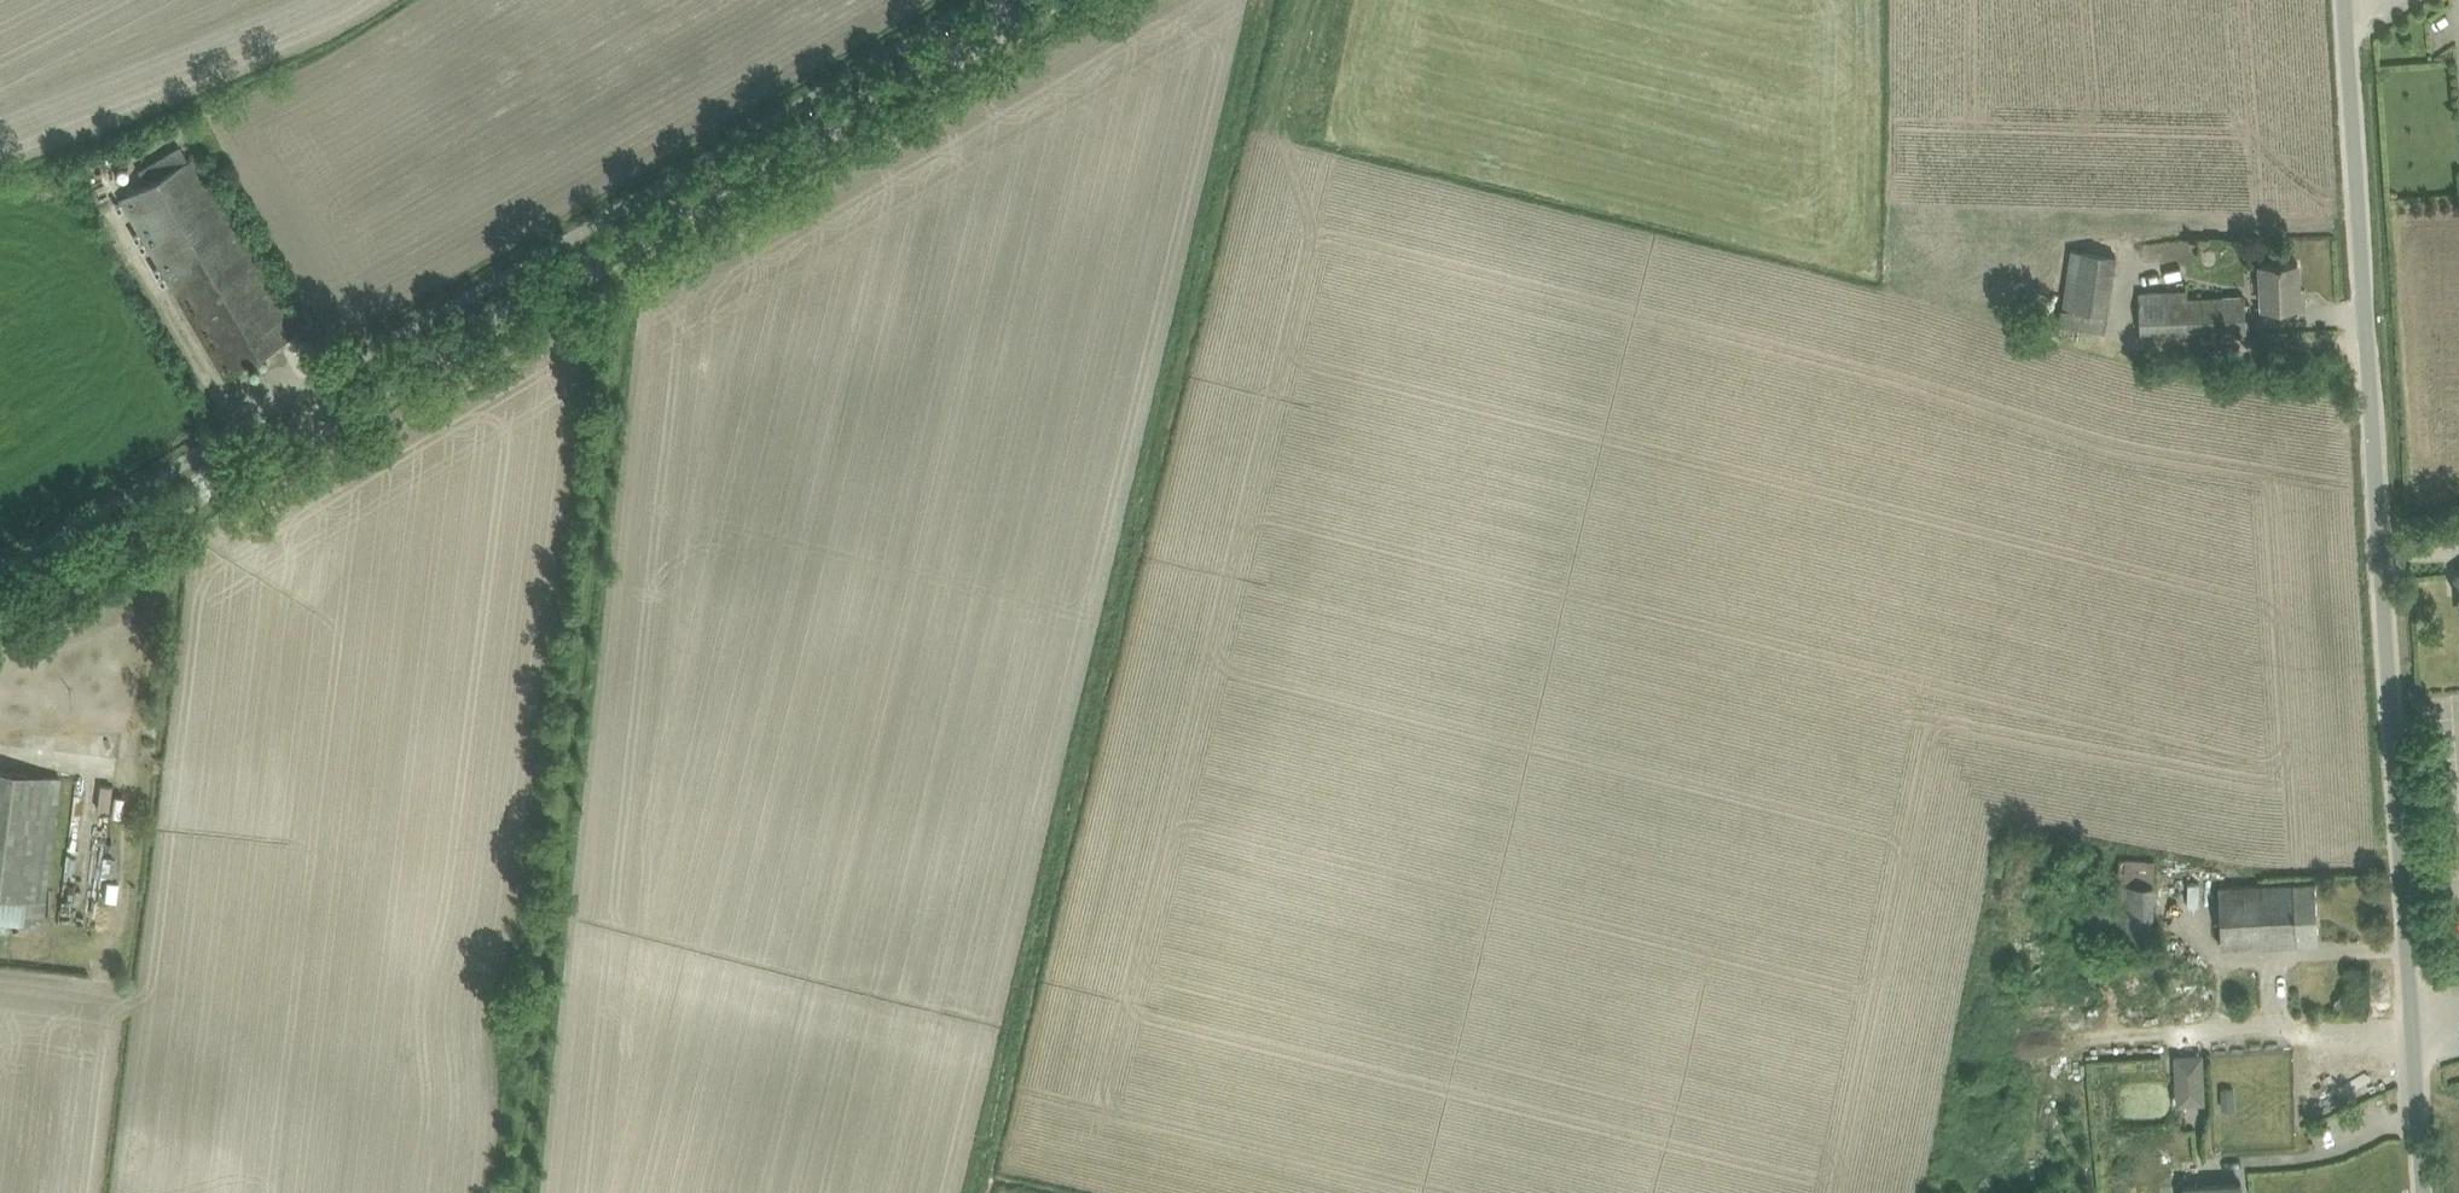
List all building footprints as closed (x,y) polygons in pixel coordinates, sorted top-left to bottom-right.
[(180,143),(138,166),(148,182),(121,197),(224,374),(296,333),(295,332),(313,322),(303,305),(285,315),(193,155),(189,158),(180,143)] [(2109,314),(2117,256),(2071,248),(2062,308),(2071,308),(2069,325),(2104,330),(2106,314),(2109,314)] [(2298,262),(2274,263),(2262,263),(2263,305),(2300,304),(2298,262)] [(2244,296),(2188,298),(2188,290),(2141,292),(2141,331),(2188,330),(2189,337),(2246,334),(2246,332),(2251,331),(2250,318),(2245,318),(2244,296)] [(24,926),(27,896),(45,899),(60,777),(0,769),(0,923),(24,926)] [(2152,933),(2154,859),(2119,858),(2117,910),(2087,910),(2085,935),(2118,934),(2152,933)] [(2316,882),(2291,883),(2219,887),(2222,945),(2319,940),(2316,882)] [(2177,1055),(2177,1072),(2203,1070),(2203,1054),(2177,1055)] [(2234,1107),(2234,1089),(2222,1090),(2223,1107),(2234,1107)] [(2185,1185),(2185,1192),(2242,1192),(2242,1182),(2185,1185)]
